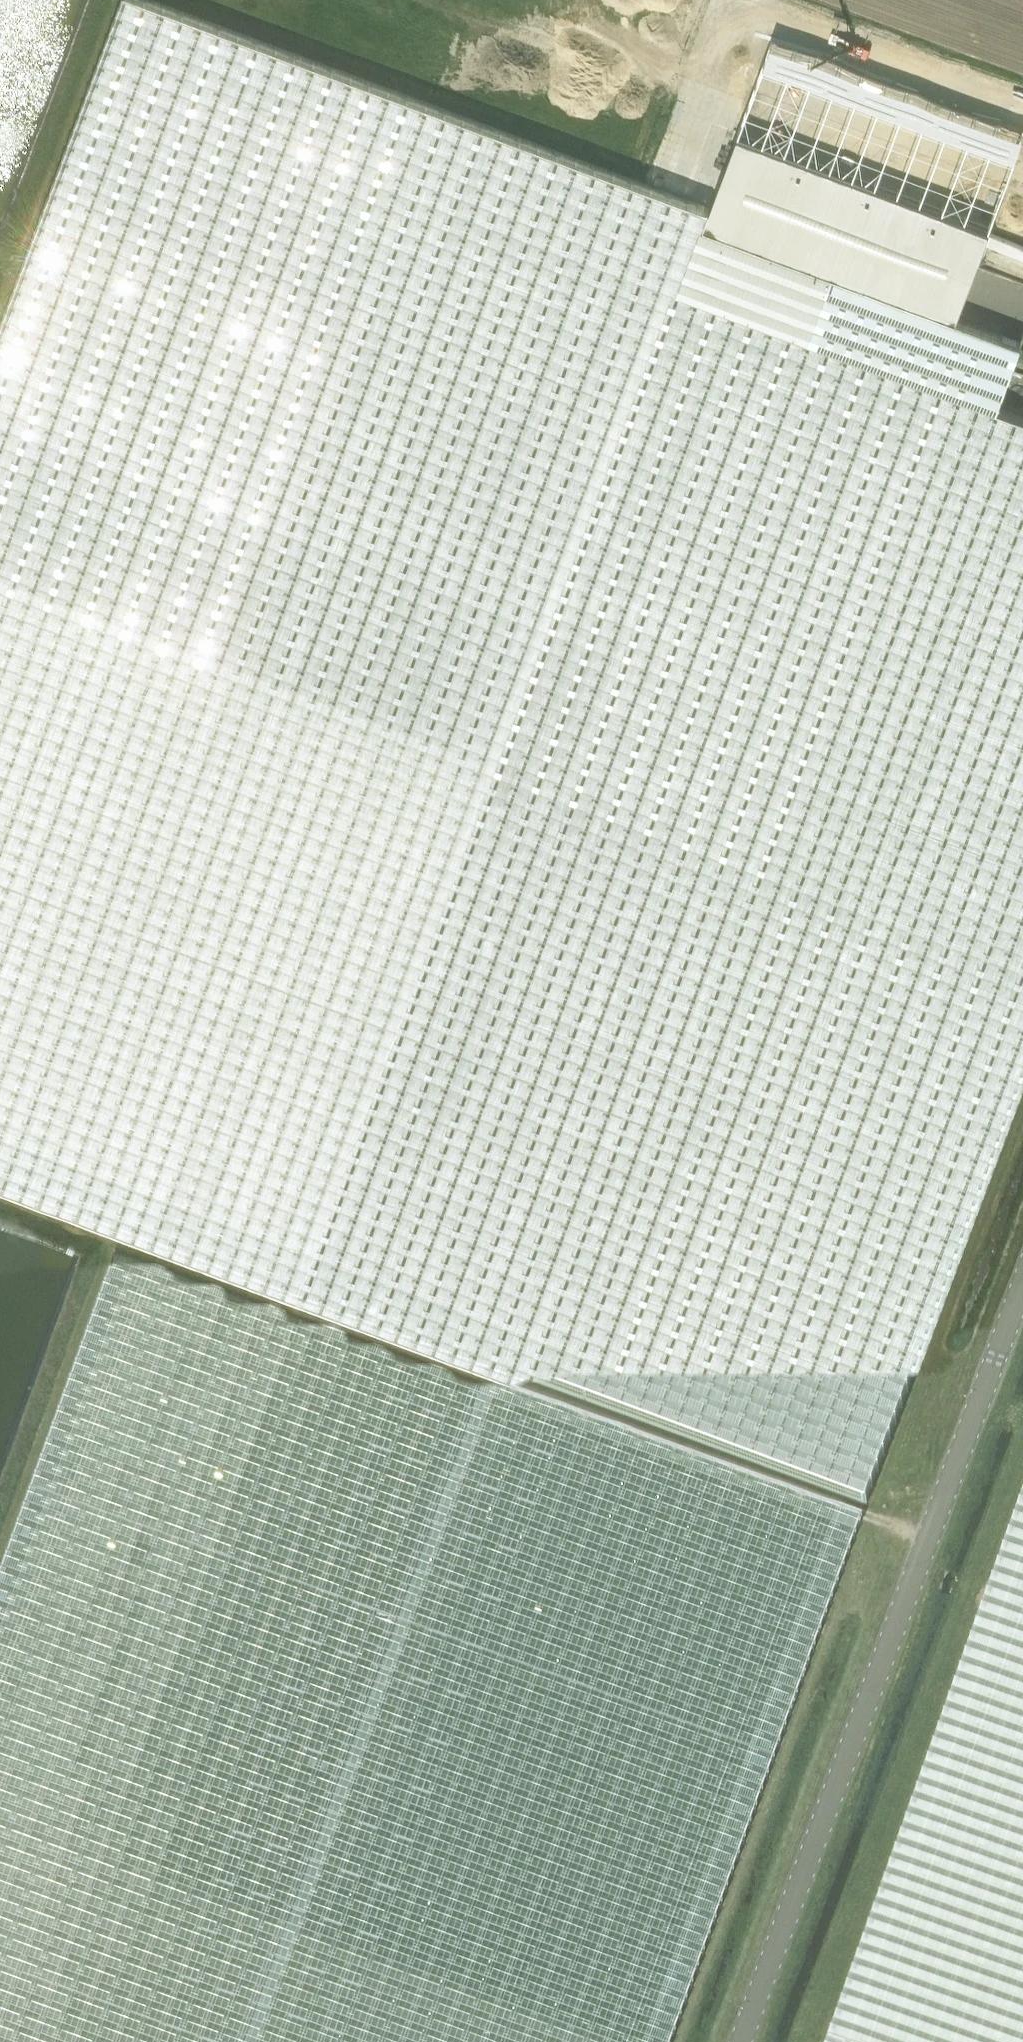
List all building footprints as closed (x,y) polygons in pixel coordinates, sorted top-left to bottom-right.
[(710,208),(152,0),(122,0),(17,281),(0,327),(0,1184),(865,1506),(1022,1082),(1022,416),(997,406),(681,288),(710,208)] [(738,134),(710,208),(681,288),(997,406),(1021,342),(956,318),(990,227),(738,134)] [(859,1522),(117,1253),(0,1576),(0,2041),(670,2041),(859,1522)] [(829,2041),(1022,2041),(1022,1498),(829,2041)]
